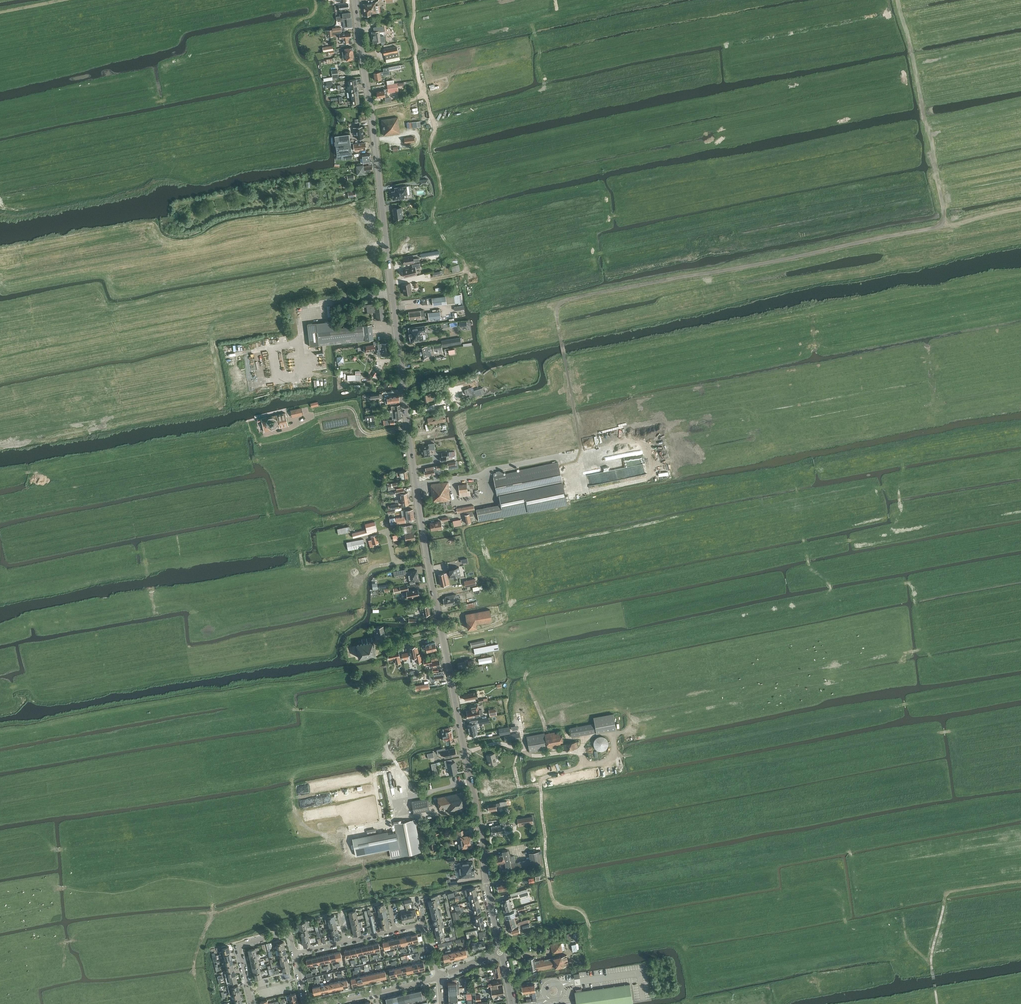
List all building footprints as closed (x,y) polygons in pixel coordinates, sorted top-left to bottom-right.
[(364,4),(363,4),(364,4),(365,15),(365,16),(371,15),(371,13),(377,13),(375,2),(364,4)] [(338,21),(344,20),(351,19),(351,12),(343,13),(343,16),(337,17),(338,21)] [(333,30),(328,30),(328,37),(333,37),(338,36),(340,36),(340,39),(343,38),(344,43),(349,43),(348,38),(351,37),(351,32),(342,33),(341,31),(333,32),(333,30)] [(372,32),(373,43),(381,42),(379,31),(372,32)] [(397,52),(396,46),(383,49),(384,55),(385,55),(386,59),(399,56),(398,52),(397,52)] [(401,65),(398,65),(388,67),(383,68),(385,76),(390,75),(389,71),(401,68),(401,65)] [(381,71),(374,72),(375,80),(381,79),(381,75),(384,75),(384,71),(381,72),(381,71)] [(387,85),(388,92),(399,90),(397,83),(387,85)] [(388,96),(386,88),(384,89),(384,90),(377,92),(377,94),(377,95),(377,96),(378,97),(388,96)] [(382,119),(384,135),(400,133),(398,117),(382,119)] [(354,135),(357,134),(357,139),(364,138),(362,126),(353,127),(354,135)] [(337,156),(346,154),(352,154),(349,134),(335,136),(337,156)] [(353,144),(354,150),(366,149),(365,142),(353,144)] [(362,155),(363,163),(372,162),(371,154),(370,154),(362,155)] [(356,165),(357,172),(357,174),(365,173),(365,171),(373,170),(372,165),(364,166),(363,165),(356,165)] [(392,191),(393,200),(404,198),(404,195),(408,194),(407,186),(395,187),(395,191),(392,191)] [(403,218),(401,207),(393,208),(394,219),(403,218)] [(413,259),(413,256),(403,257),(404,264),(414,262),(419,261),(419,258),(413,259)] [(403,270),(404,277),(417,274),(415,269),(420,267),(420,263),(412,264),(413,268),(403,270)] [(459,264),(455,265),(451,266),(453,273),(457,272),(461,271),(459,264)] [(402,284),(404,294),(412,293),(410,283),(402,284)] [(459,294),(450,295),(432,297),(433,305),(460,302),(459,294)] [(376,312),(377,320),(384,319),(383,312),(384,312),(383,305),(375,306),(375,303),(371,304),(366,304),(368,313),(376,312)] [(409,311),(410,318),(417,317),(418,319),(422,319),(421,316),(425,315),(424,309),(409,311)] [(428,312),(429,320),(441,319),(440,311),(428,312)] [(319,345),(373,339),(372,324),(333,328),(332,321),(308,324),(310,346),(319,345)] [(408,327),(408,328),(409,333),(409,337),(410,337),(410,342),(411,342),(423,340),(422,331),(426,331),(425,325),(409,328),(409,327),(408,327)] [(446,341),(442,342),(442,346),(461,343),(460,337),(446,339),(446,341)] [(366,346),(363,347),(364,351),(367,350),(367,351),(375,350),(374,345),(378,345),(379,349),(378,349),(378,352),(377,352),(378,355),(380,355),(380,356),(390,354),(388,342),(378,344),(378,341),(374,341),(374,344),(366,346)] [(477,376),(467,378),(466,377),(446,382),(447,387),(467,382),(467,381),(478,379),(477,376)] [(428,384),(429,390),(443,389),(443,388),(446,387),(445,384),(442,385),(442,382),(428,384)] [(434,396),(432,396),(432,393),(424,394),(425,401),(433,400),(433,399),(434,399),(434,396)] [(290,410),(292,417),(303,415),(301,407),(290,410)] [(285,413),(257,419),(258,422),(262,421),(264,432),(271,430),(271,428),(270,425),(278,424),(279,423),(280,428),(288,426),(285,413)] [(427,418),(428,424),(446,421),(444,414),(427,418)] [(369,415),(365,416),(365,419),(366,421),(368,421),(368,423),(371,427),(375,427),(374,419),(371,419),(371,415),(369,415)] [(422,446),(423,457),(430,456),(430,449),(436,449),(435,443),(429,443),(429,445),(422,446)] [(558,463),(493,476),(497,497),(499,496),(501,504),(526,499),(528,511),(567,503),(558,463)] [(442,468),(441,464),(425,468),(426,470),(424,470),(425,475),(435,473),(434,469),(442,468)] [(408,478),(407,471),(400,472),(397,472),(397,476),(400,476),(401,479),(408,478)] [(608,481),(596,483),(598,491),(610,488),(610,487),(614,486),(613,484),(608,484),(608,481)] [(398,486),(397,482),(388,484),(389,491),(397,489),(403,488),(402,485),(398,486)] [(431,484),(433,503),(450,500),(448,482),(431,484)] [(467,484),(458,484),(460,498),(471,497),(470,490),(468,491),(467,484)] [(501,504),(477,509),(479,521),(503,516),(528,511),(526,499),(501,504)] [(414,520),(413,508),(404,509),(405,521),(414,520)] [(377,532),(375,521),(365,524),(366,529),(352,533),(353,538),(377,532)] [(430,523),(432,530),(438,529),(438,528),(442,528),(440,521),(437,521),(437,522),(430,523)] [(414,531),(412,524),(401,526),(403,538),(405,537),(406,541),(415,539),(414,532),(413,531),(414,531)] [(379,542),(377,534),(371,536),(372,540),(368,540),(370,547),(374,546),(373,544),(379,542)] [(363,539),(351,541),(347,542),(348,550),(365,547),(363,539)] [(394,576),(400,575),(406,574),(408,574),(409,582),(418,580),(417,570),(408,572),(406,572),(405,569),(394,571),(394,576)] [(448,579),(440,581),(441,587),(442,593),(451,591),(450,586),(449,583),(452,582),(453,586),(460,584),(462,584),(462,581),(461,574),(458,575),(451,576),(451,579),(448,579)] [(475,578),(464,581),(465,587),(476,584),(475,578)] [(400,587),(393,589),(394,594),(401,592),(400,591),(408,589),(408,585),(400,587)] [(407,591),(408,598),(419,595),(418,589),(407,591)] [(445,605),(455,603),(454,601),(457,600),(456,594),(445,596),(445,598),(443,598),(445,605)] [(422,610),(423,615),(430,614),(428,605),(420,607),(421,611),(422,610)] [(490,610),(478,613),(465,615),(468,629),(477,627),(477,625),(492,621),(490,610)] [(373,628),(376,640),(385,637),(383,626),(373,628)] [(376,655),(373,641),(367,642),(367,638),(362,639),(362,643),(356,644),(359,658),(376,655)] [(425,644),(421,645),(422,648),(426,648),(427,651),(437,649),(435,642),(425,644)] [(474,648),(475,654),(499,650),(498,644),(474,648)] [(409,647),(412,658),(416,657),(417,663),(422,662),(420,653),(419,653),(417,647),(416,647),(415,646),(409,647)] [(399,656),(400,656),(399,650),(397,651),(397,649),(387,651),(389,659),(395,657),(396,663),(401,662),(399,656)] [(438,659),(438,658),(431,659),(431,658),(423,660),(424,664),(429,663),(430,667),(441,665),(439,659),(438,659)] [(458,663),(459,669),(467,668),(466,664),(468,664),(468,665),(474,664),(473,660),(468,661),(467,659),(465,659),(465,662),(458,663)] [(477,691),(464,693),(465,700),(478,697),(477,691)] [(467,711),(468,717),(480,715),(483,714),(482,709),(479,710),(478,705),(469,706),(470,710),(467,711)] [(597,732),(617,728),(614,712),(595,716),(595,723),(597,732)] [(470,724),(467,725),(470,735),(472,735),(472,736),(476,735),(475,734),(477,734),(476,729),(478,728),(477,723),(478,723),(478,720),(470,721),(470,724)] [(594,723),(570,728),(572,737),(595,732),(594,723)] [(444,732),(442,732),(444,741),(447,740),(448,740),(453,739),(451,730),(450,731),(449,728),(443,729),(444,732)] [(544,733),(527,736),(527,737),(529,750),(530,752),(548,748),(561,746),(560,741),(563,741),(562,735),(561,735),(560,732),(555,733),(555,732),(544,734),(544,733)] [(519,733),(504,736),(505,741),(520,739),(519,733)] [(608,743),(608,742),(608,740),(607,739),(606,738),(605,737),(604,736),(603,736),(601,736),(600,736),(598,736),(597,737),(596,738),(595,739),(594,740),(593,742),(593,743),(593,744),(594,745),(594,747),(595,748),(596,749),(598,750),(600,751),(602,750),(603,750),(605,749),(606,749),(607,748),(608,746),(608,744),(608,743)] [(562,744),(563,750),(578,747),(577,741),(562,744)] [(438,754),(444,752),(445,758),(456,755),(455,747),(446,749),(445,748),(437,749),(438,754)] [(486,755),(489,765),(497,764),(495,753),(486,755)] [(448,767),(449,774),(457,772),(455,762),(452,763),(452,759),(444,761),(446,768),(448,767)] [(467,798),(466,791),(437,797),(440,809),(448,808),(449,812),(469,808),(468,802),(467,798)] [(431,798),(426,799),(426,798),(412,801),(414,813),(429,810),(428,806),(432,805),(431,798)] [(496,804),(488,805),(488,807),(488,808),(488,810),(489,810),(489,811),(497,810),(496,806),(499,806),(499,803),(496,803),(496,804)] [(517,819),(518,826),(533,824),(532,817),(517,819)] [(404,819),(394,821),(397,834),(401,855),(421,851),(415,819),(405,821),(404,819)] [(491,826),(492,833),(499,832),(500,833),(502,832),(505,831),(504,826),(509,825),(509,821),(500,822),(501,824),(496,825),(495,825),(491,826)] [(458,837),(460,836),(462,843),(458,844),(459,848),(462,847),(462,848),(473,846),(471,834),(464,836),(463,829),(457,830),(458,837)] [(387,832),(353,838),(356,856),(391,849),(388,836),(387,832)] [(397,834),(388,836),(391,849),(392,857),(401,855),(397,834)] [(430,841),(431,849),(438,848),(437,843),(435,843),(434,840),(430,841)] [(509,853),(508,850),(502,851),(502,854),(494,855),(496,864),(505,862),(506,871),(512,870),(509,853)] [(541,850),(529,853),(532,867),(543,864),(541,850)] [(510,853),(509,853),(512,870),(526,868),(531,867),(530,860),(516,862),(514,856),(511,856),(510,853)] [(472,861),(459,863),(458,863),(459,870),(460,870),(474,869),(474,866),(473,866),(473,862),(473,861),(472,861)] [(474,869),(460,870),(459,870),(460,877),(460,878),(474,876),(475,876),(474,871),(475,871),(474,869)] [(498,888),(498,891),(507,889),(507,891),(511,890),(511,889),(515,888),(514,886),(510,887),(507,887),(505,882),(497,884),(497,885),(496,885),(497,887),(498,888)] [(520,896),(528,894),(526,889),(510,894),(512,898),(519,895),(520,896)] [(430,906),(437,904),(440,904),(438,895),(429,897),(430,900),(429,900),(430,906)] [(501,901),(504,912),(512,910),(509,898),(501,901)] [(376,912),(379,911),(385,910),(384,904),(380,905),(380,903),(374,905),(376,912)] [(407,911),(407,913),(409,920),(415,919),(414,918),(417,917),(415,909),(407,911)] [(326,923),(329,922),(336,921),(334,915),(328,916),(328,915),(324,916),(326,923)] [(515,916),(506,919),(509,928),(529,922),(528,919),(518,922),(518,924),(517,924),(515,916)] [(300,929),(307,927),(310,927),(308,920),(305,921),(305,922),(299,923),(300,929)] [(388,921),(379,923),(380,929),(389,927),(388,921)] [(520,932),(519,929),(523,928),(522,924),(518,925),(519,926),(511,929),(512,934),(520,932)] [(481,940),(478,941),(479,948),(485,946),(483,936),(486,935),(485,930),(479,932),(480,936),(481,940)] [(338,932),(332,934),(329,934),(330,940),(340,938),(338,932)] [(277,944),(278,949),(285,947),(283,941),(280,942),(280,940),(273,942),(274,945),(277,944)] [(551,945),(552,954),(562,952),(561,943),(551,945)] [(373,944),(367,945),(369,952),(372,951),(375,961),(377,961),(376,958),(375,954),(374,951),(373,944)] [(220,955),(224,954),(230,952),(229,946),(226,947),(226,945),(222,946),(223,951),(222,952),(222,951),(220,952),(220,955)] [(248,950),(250,955),(257,954),(256,950),(259,950),(259,947),(248,950)] [(459,947),(460,950),(461,957),(467,956),(466,949),(462,950),(462,947),(459,947)] [(567,955),(553,957),(555,967),(569,965),(567,955)] [(530,970),(536,968),(535,961),(534,957),(528,958),(530,970)] [(553,957),(535,961),(536,968),(537,971),(555,967),(553,957)] [(223,966),(226,965),(233,964),(232,958),(225,960),(223,960),(224,962),(223,963),(223,966)] [(499,964),(492,966),(495,979),(502,977),(499,964)] [(226,977),(229,977),(236,975),(234,969),(228,971),(225,972),(226,977)] [(317,982),(318,986),(320,993),(326,991),(324,985),(321,986),(319,979),(317,979),(317,982)] [(534,984),(521,986),(522,991),(523,993),(525,992),(532,991),(533,1001),(537,1000),(534,984)] [(632,1003),(630,984),(582,991),(581,988),(581,989),(581,990),(576,991),(576,989),(576,991),(574,992),(576,1003),(630,1003),(632,1003)] [(232,990),(229,991),(230,994),(233,993),(240,991),(238,985),(236,986),(231,987),(232,990)] [(504,994),(503,986),(498,987),(498,985),(491,987),(492,996),(504,994)] [(421,990),(415,991),(417,999),(420,998),(421,1001),(426,999),(425,994),(422,995),(421,989),(421,990)]
